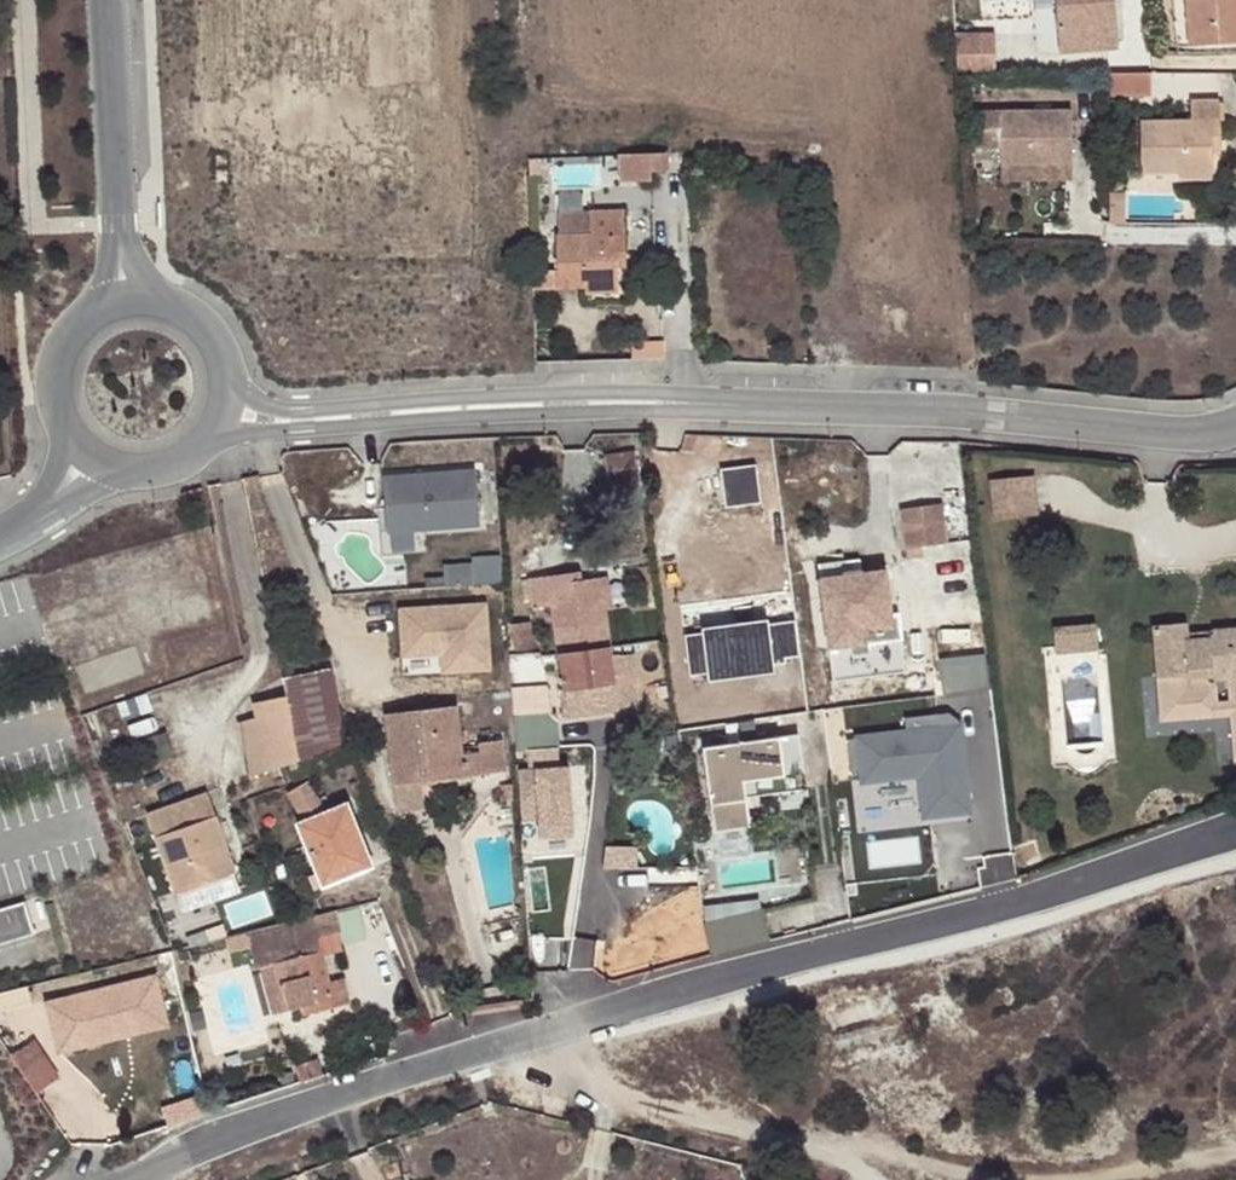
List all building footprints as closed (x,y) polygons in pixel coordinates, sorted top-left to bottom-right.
[(1094,0),(1056,0),(1061,50),(1089,48),(1085,15),(1096,13),(1094,0)] [(1189,46),(1235,44),(1235,0),(1185,0),(1189,46)] [(995,67),(993,29),(950,31),(952,69),(995,67)] [(1148,95),(1148,72),(1105,73),(1105,95),(1148,95)] [(1189,100),(1189,120),(1139,121),(1140,173),(1211,172),(1211,142),(1219,143),(1218,101),(1189,100)] [(1087,174),(1087,120),(1069,120),(1069,110),(999,110),(999,163),(1068,163),(1068,173),(1087,174)] [(617,176),(666,174),(665,150),(616,152),(617,176)] [(1119,199),(1106,199),(1106,223),(1118,223),(1119,199)] [(554,238),(553,238),(555,288),(581,286),(615,284),(614,267),(613,254),(625,253),(622,210),(553,215),(554,238)] [(720,228),(742,226),(743,218),(720,218),(720,228)] [(625,253),(613,254),(614,267),(625,267),(625,253)] [(732,274),(723,275),(723,285),(733,286),(732,274)] [(581,286),(581,293),(615,291),(615,284),(581,286)] [(473,466),(379,471),(382,531),(477,526),(473,466)] [(991,479),(996,520),(1039,514),(1033,474),(991,479)] [(204,501),(201,489),(181,493),(184,505),(204,501)] [(946,545),(941,506),(901,511),(906,550),(915,550),(946,545)] [(907,561),(917,560),(915,550),(906,550),(907,561)] [(445,581),(501,581),(501,558),(444,558),(445,581)] [(842,571),(859,569),(858,560),(815,566),(817,580),(840,577),(842,571)] [(898,641),(894,613),(888,613),(883,571),(860,575),(859,569),(842,571),(840,577),(817,580),(826,650),(898,641)] [(565,574),(525,580),(529,608),(549,605),(561,691),(567,691),(570,709),(628,701),(622,655),(610,657),(603,610),(599,578),(566,582),(565,574)] [(599,578),(603,610),(612,609),(606,577),(599,578)] [(768,583),(743,588),(749,614),(773,608),(768,583)] [(436,654),(437,672),(491,669),(488,599),(394,603),(396,656),(436,654)] [(1155,678),(1185,676),(1187,689),(1213,687),(1212,680),(1235,678),(1235,629),(1212,630),(1212,634),(1208,635),(1208,639),(1186,641),(1185,624),(1149,626),(1153,679),(1155,678)] [(1096,651),(1095,625),(1051,629),(1053,653),(1096,651)] [(938,656),(941,691),(984,688),(981,652),(938,656)] [(282,679),(293,736),(298,759),(347,743),(340,723),(329,670),(282,679)] [(1185,676),(1155,678),(1157,691),(1187,689),(1185,676)] [(510,690),(511,716),(548,713),(546,687),(510,690)] [(382,715),(392,784),(418,780),(503,770),(500,741),(477,742),(478,751),(462,753),(456,707),(382,715)] [(850,730),(854,781),(913,777),(917,819),(970,815),(962,711),(901,716),(902,727),(850,730)] [(511,716),(515,751),(526,750),(549,748),(555,748),(552,714),(548,713),(511,716)] [(796,735),(698,747),(709,828),(746,824),(744,812),(743,798),(755,796),(802,791),(796,735)] [(298,759),(293,736),(271,743),(277,769),(279,768),(287,764),(298,759)] [(528,766),(550,765),(549,748),(526,750),(528,766)] [(302,775),(298,759),(287,764),(291,779),(302,775)] [(517,772),(521,820),(569,817),(566,769),(517,772)] [(394,800),(399,811),(422,808),(418,780),(392,784),(394,800)] [(324,813),(306,781),(286,793),(304,820),(296,824),(320,885),(369,866),(345,804),(324,813)] [(511,799),(509,783),(498,784),(500,800),(511,799)] [(235,871),(207,792),(145,812),(173,893),(176,893),(233,872),(235,871)] [(743,798),(744,812),(757,810),(755,796),(743,798)] [(233,872),(176,893),(182,909),(238,890),(233,872)] [(38,934),(31,901),(0,908),(0,942),(38,934)] [(286,922),(245,932),(254,968),(259,966),(270,963),(282,1011),(301,1007),(310,1004),(312,1014),(349,1005),(342,977),(330,981),(317,934),(337,928),(333,911),(286,922)] [(259,966),(271,1014),(282,1011),(270,963),(259,966)] [(27,985),(0,991),(0,1012),(31,1004),(30,1000),(34,998),(32,991),(28,991),(27,985)] [(310,1004),(301,1007),(303,1016),(312,1014),(310,1004)] [(11,1056),(36,1094),(58,1078),(32,1041),(11,1056)] [(294,1065),(299,1082),(323,1075),(318,1059),(294,1065)]
